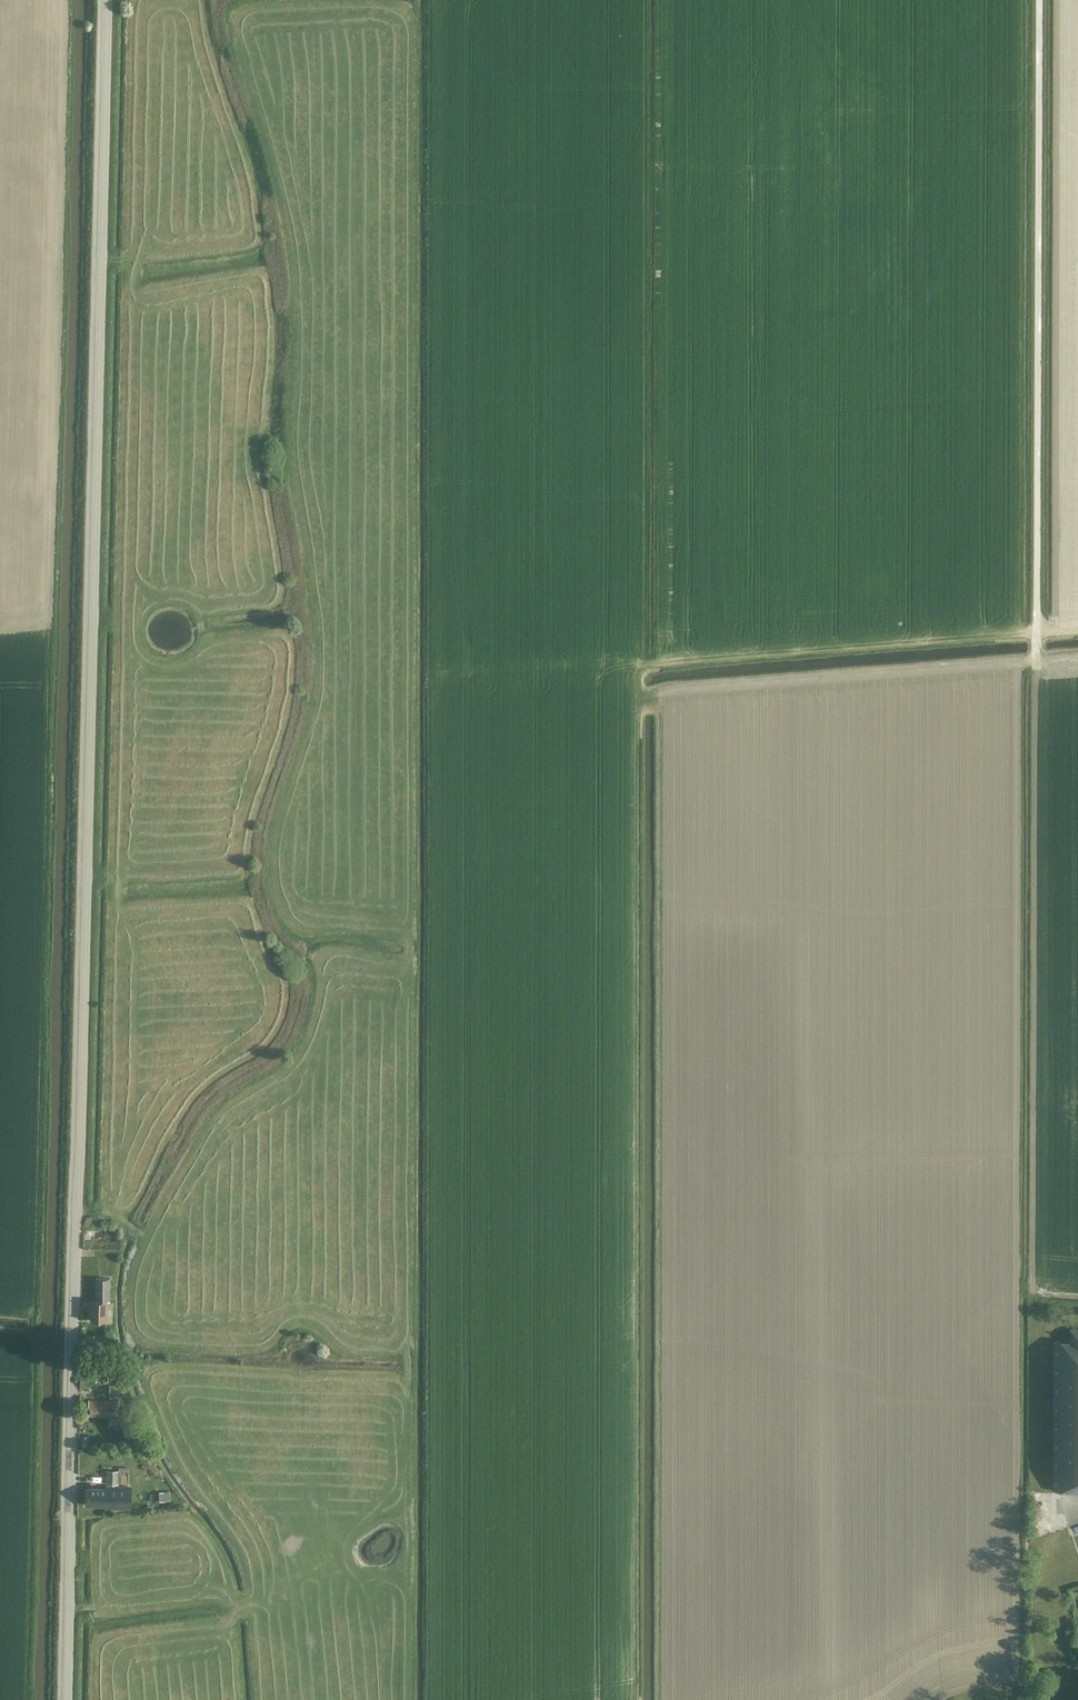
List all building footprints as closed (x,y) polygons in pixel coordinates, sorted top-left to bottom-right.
[(107,1301),(109,1301),(110,1277),(95,1277),(95,1300),(91,1300),(90,1320),(107,1320),(107,1301)] [(1071,1329),(1071,1341),(1054,1341),(1053,1491),(1077,1491),(1077,1329),(1071,1329)] [(108,1395),(123,1395),(123,1384),(108,1384),(108,1395)] [(88,1400),(88,1415),(107,1415),(107,1425),(116,1425),(116,1428),(126,1428),(126,1415),(118,1415),(118,1401),(88,1400)] [(105,1483),(119,1483),(119,1470),(105,1469),(105,1483)] [(86,1488),(86,1504),(106,1505),(106,1506),(105,1506),(105,1507),(126,1508),(126,1507),(127,1496),(127,1487),(128,1487),(128,1486),(106,1486),(106,1488),(86,1488)]
